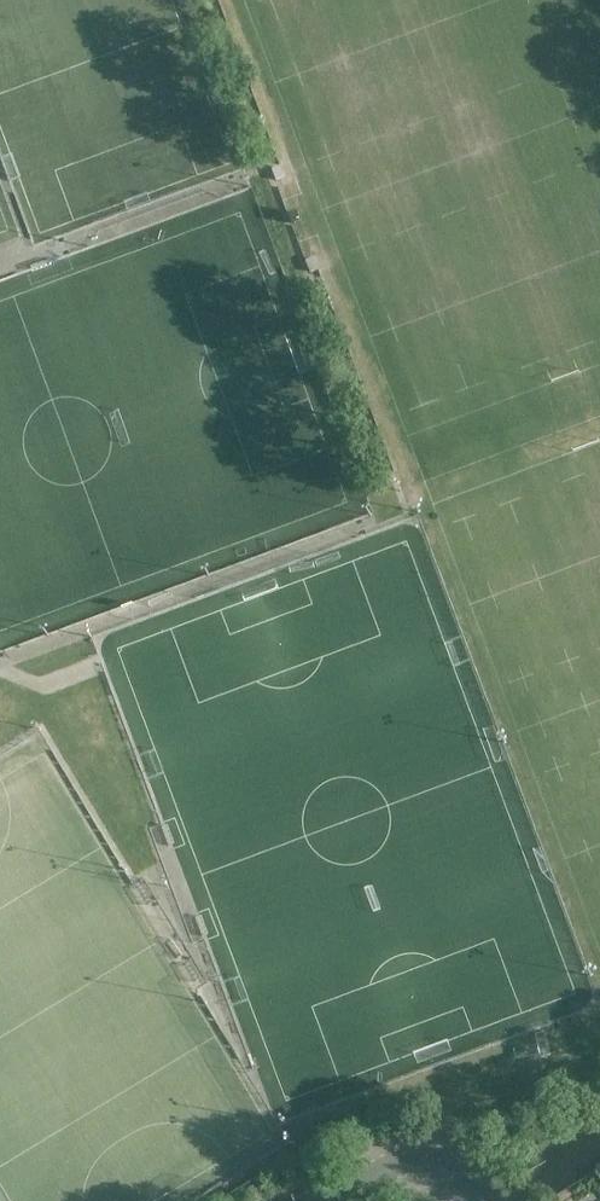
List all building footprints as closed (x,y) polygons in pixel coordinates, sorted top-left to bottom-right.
[(483,1143),(491,1137),(483,1125),(475,1131),(483,1143)]
